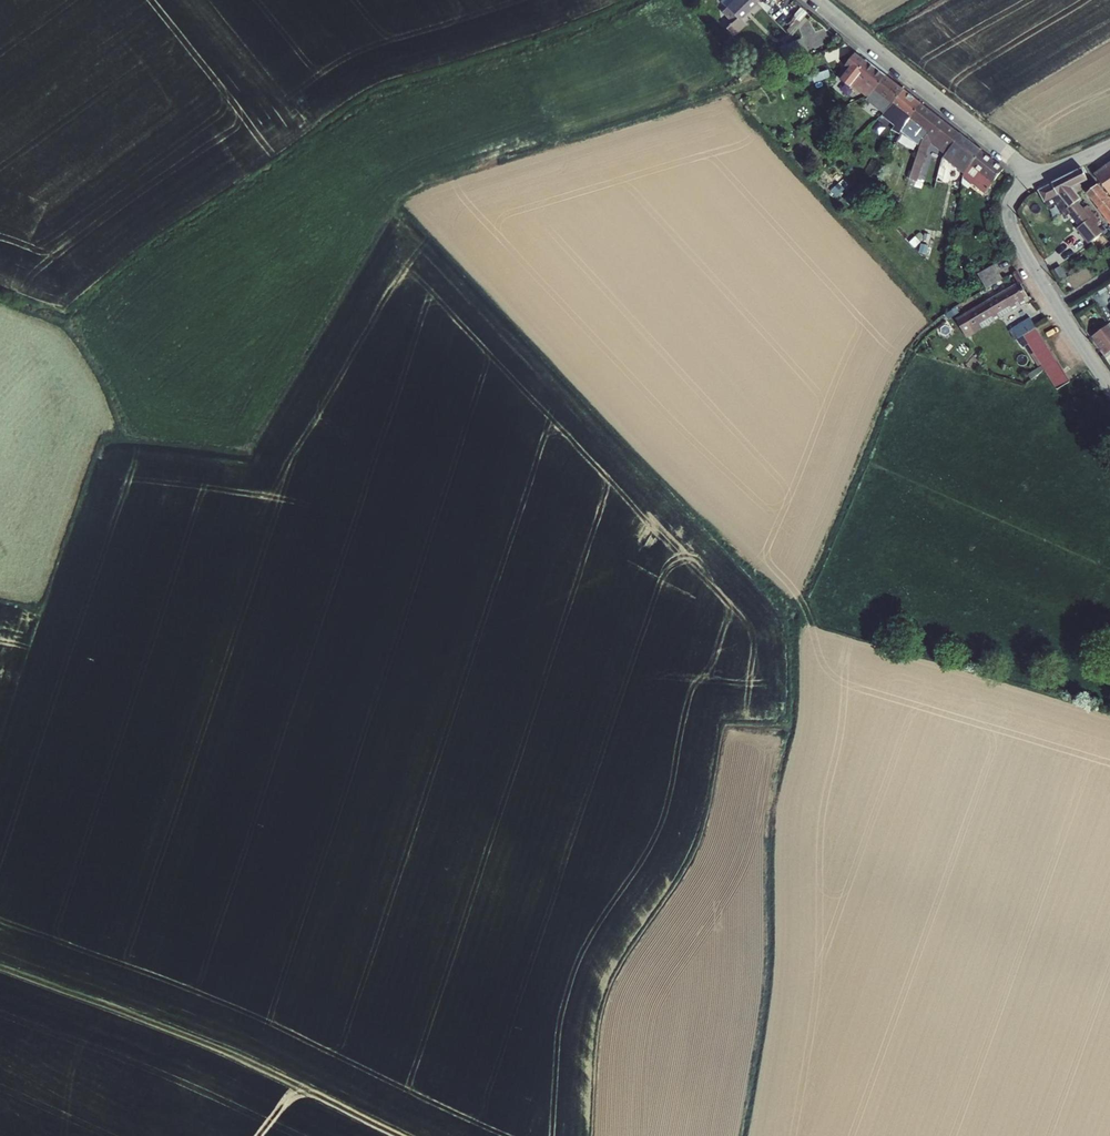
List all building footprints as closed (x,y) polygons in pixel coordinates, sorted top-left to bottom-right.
[(722,11),(732,21),(725,27),(733,35),(746,24),(739,16),(745,10),(755,1),(756,0),(755,0),(733,0),(722,11)] [(848,82),(865,60),(862,57),(859,54),(841,77),(848,82)] [(869,96),(886,76),(865,60),(848,82),(852,85),(854,87),(856,85),(869,95),(869,96)] [(903,90),(886,76),(869,96),(868,98),(885,112),(888,109),(893,103),(903,90)] [(903,90),(893,103),(911,117),(921,103),(903,90)] [(911,117),(893,103),(888,109),(889,110),(888,112),(898,120),(905,125),(906,123),(911,117)] [(938,117),(921,103),(911,117),(921,126),(917,132),(913,137),(918,141),(919,140),(921,141),(922,140),(929,132),(928,131),(938,117)] [(911,117),(906,123),(917,132),(921,126),(911,117)] [(960,134),(938,117),(928,131),(929,132),(922,140),(924,142),(922,144),(921,143),(913,165),(920,167),(926,148),(931,142),(946,154),(960,134)] [(903,127),(905,125),(898,120),(891,129),(899,135),(903,127)] [(981,150),(960,134),(946,154),(944,156),(965,172),(981,150)] [(931,147),(918,179),(928,183),(940,150),(931,147)] [(981,150),(965,172),(962,175),(985,192),(1004,168),(981,150)] [(1094,174),(1109,195),(1109,162),(1094,174)] [(1081,169),(1051,184),(1068,207),(1076,201),(1080,198),(1076,193),(1083,189),(1079,184),(1087,180),(1081,169)] [(1068,207),(1051,184),(1037,191),(1047,209),(1056,204),(1065,217),(1068,214),(1078,226),(1075,228),(1088,244),(1102,234),(1096,226),(1100,223),(1087,206),(1083,209),(1076,201),(1068,207)] [(1098,184),(1086,193),(1109,223),(1109,199),(1098,184)] [(997,262),(978,271),(986,287),(1005,278),(997,262)] [(975,322),(1024,290),(1016,276),(962,308),(973,327),(977,325),(975,322)] [(1016,333),(1021,329),(1034,320),(1028,311),(1010,323),(1016,333)] [(1057,355),(1034,320),(1021,329),(1042,361),(1048,358),(1050,359),(1057,355)] [(1108,324),(1096,333),(1095,331),(1091,334),(1105,355),(1109,351),(1109,327),(1108,324)] [(1057,355),(1050,359),(1043,363),(1056,382),(1070,374),(1057,355)]
